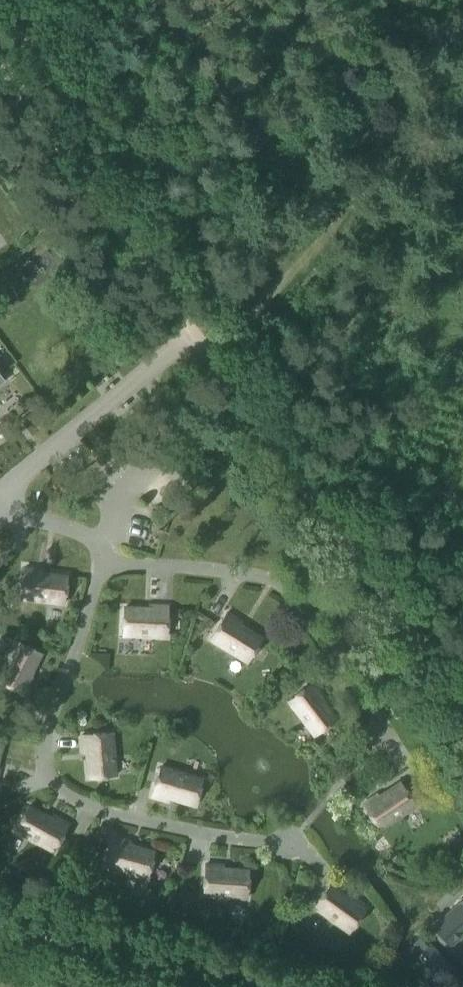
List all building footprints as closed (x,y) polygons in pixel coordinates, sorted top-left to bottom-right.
[(64,603),(67,576),(42,573),(42,570),(24,567),(20,598),(64,603)] [(123,634),(142,635),(166,636),(168,606),(149,605),(149,608),(124,607),(123,634)] [(242,622),(226,613),(210,638),(247,661),(262,638),(240,625),(242,622)] [(24,693),(32,677),(29,675),(41,653),(17,641),(0,673),(0,681),(24,693)] [(324,696),(312,682),(288,700),(315,735),(336,718),(321,698),(324,696)] [(86,753),(88,773),(89,778),(116,775),(112,732),(81,735),(83,753),(86,753)] [(195,804),(202,778),(160,766),(152,796),(170,801),(170,798),(195,804)] [(378,793),(363,804),(380,829),(416,804),(401,782),(380,796),(378,793)] [(16,830),(24,835),(54,851),(68,824),(52,815),(51,818),(29,806),(16,830)] [(131,842),(113,837),(105,866),(147,878),(154,851),(130,845),(131,842)] [(224,865),(206,864),(203,894),(247,897),(249,870),(224,868),(224,865)] [(350,931),(368,907),(353,896),(351,899),(330,884),(314,906),(350,931)] [(433,926),(449,944),(462,931),(462,898),(433,926)] [(413,960),(404,968),(420,985),(429,977),(438,986),(453,972),(428,946),(413,960)]
